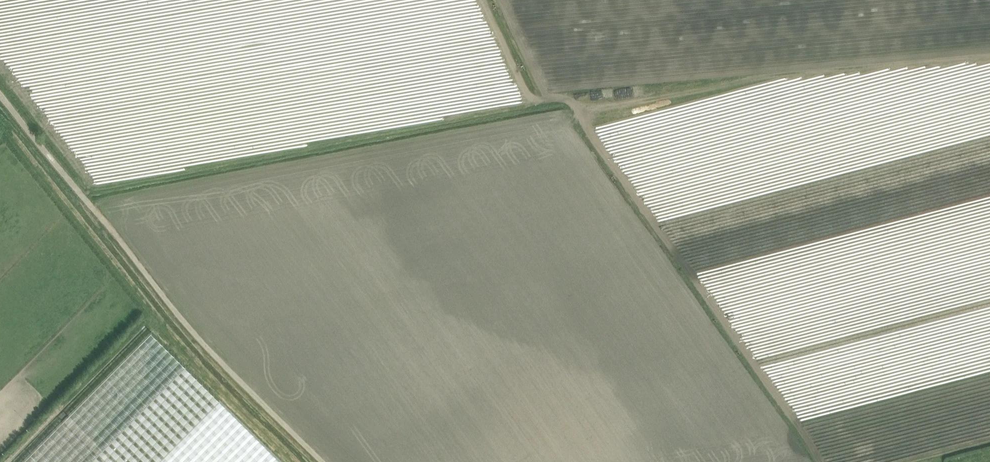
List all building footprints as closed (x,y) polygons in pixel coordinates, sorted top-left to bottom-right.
[(152,331),(22,461),(283,461),(152,331)]
